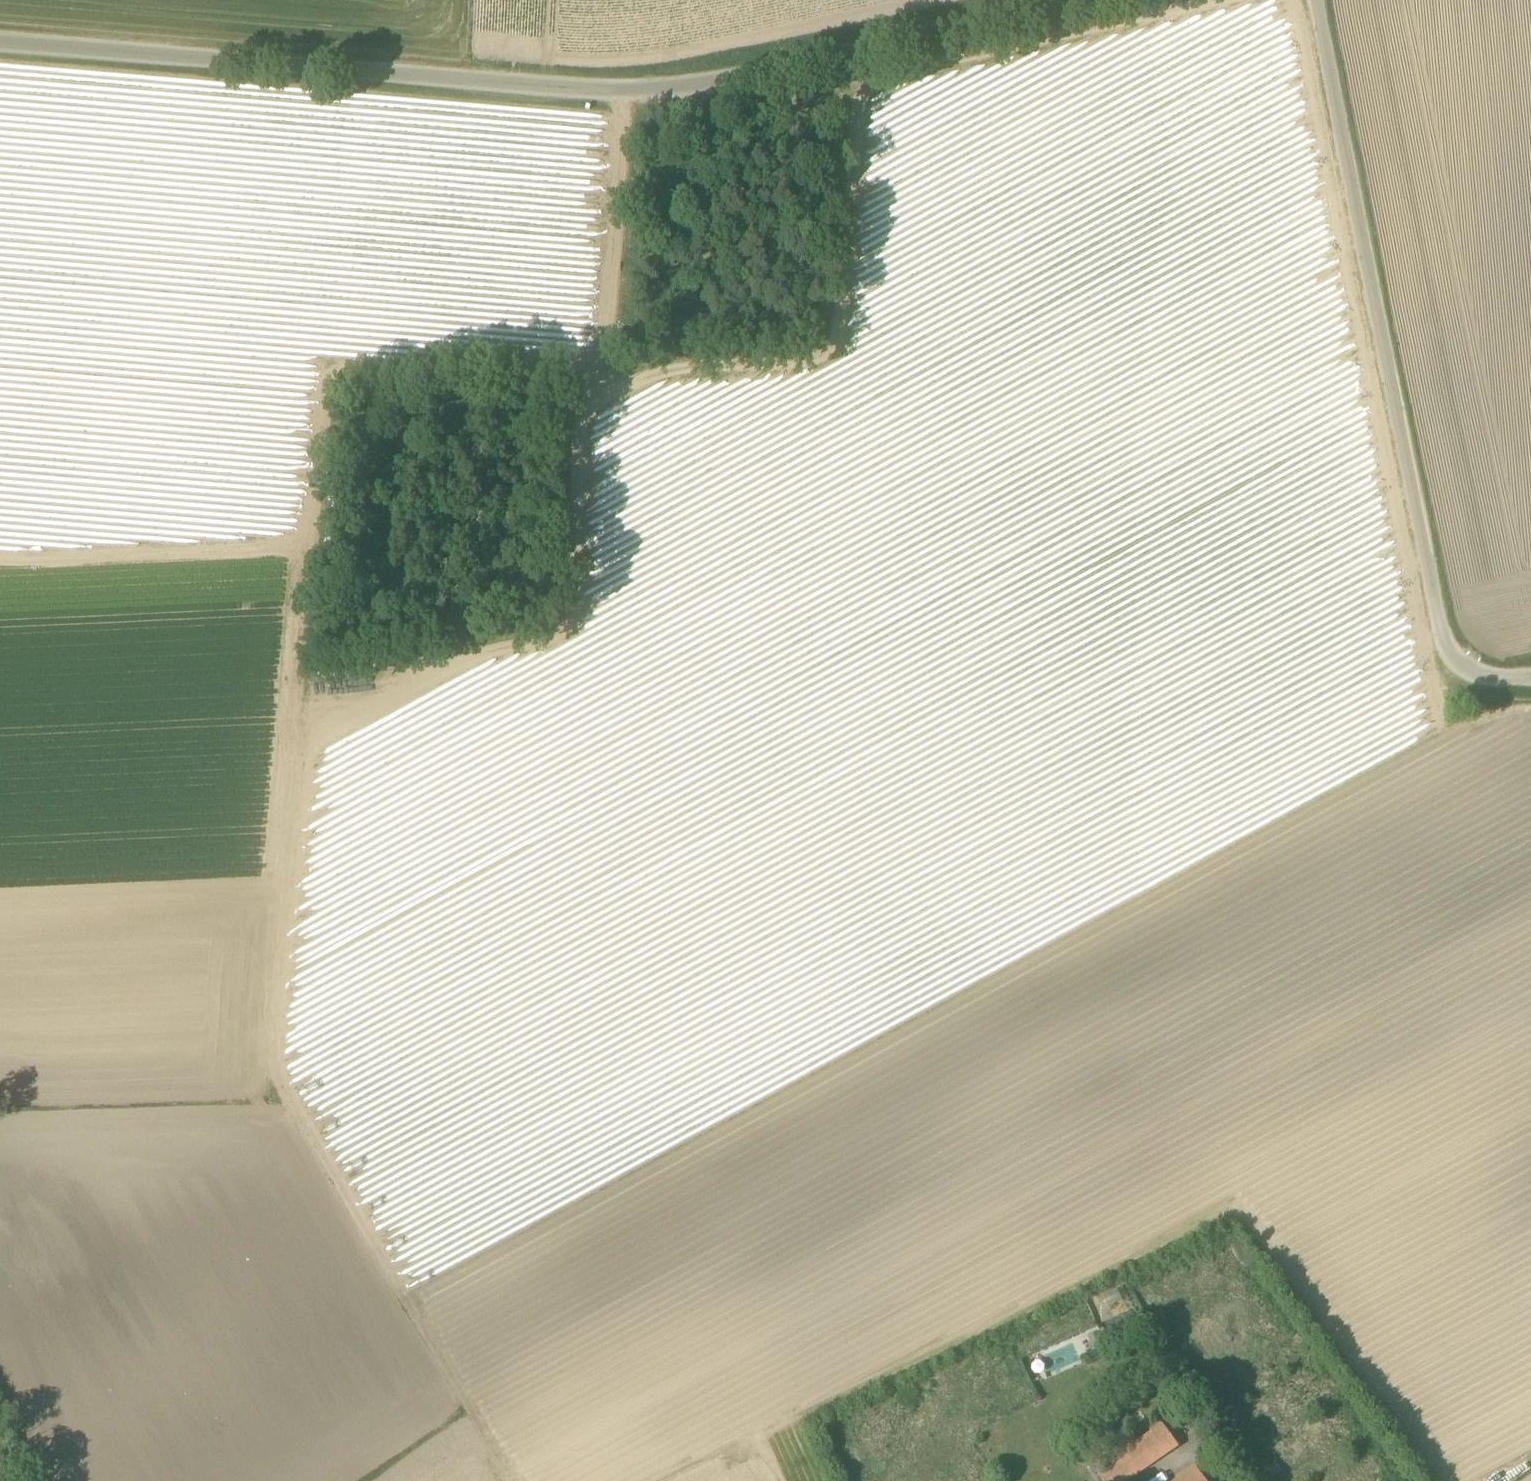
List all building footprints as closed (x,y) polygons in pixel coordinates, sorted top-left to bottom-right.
[(1100,1330),(1088,1336),(1094,1349),(1106,1343),(1100,1330)] [(1181,1446),(1165,1422),(1137,1440),(1096,1467),(1106,1480),(1127,1480),(1181,1446)] [(1195,1463),(1169,1480),(1207,1480),(1195,1463)]
